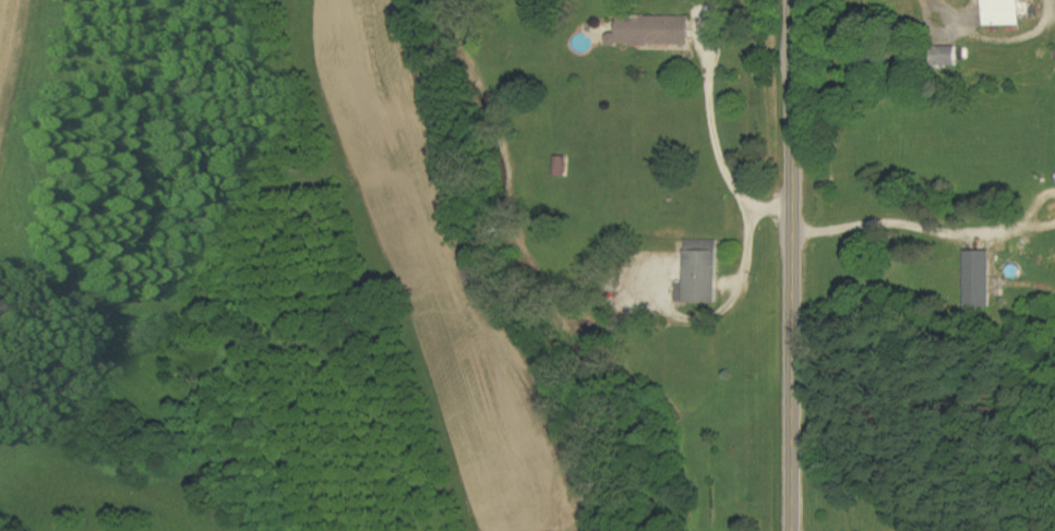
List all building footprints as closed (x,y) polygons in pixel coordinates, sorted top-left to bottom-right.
[(1023,27),(1022,0),(987,0),(987,27),(1023,27)] [(692,18),(622,17),(621,35),(611,35),(611,45),(691,47),(692,18)] [(959,47),(938,47),(939,67),(959,66),(959,47)] [(719,304),(719,241),(686,241),(687,305),(719,304)] [(992,252),(966,252),(967,307),(993,307),(992,252)]
